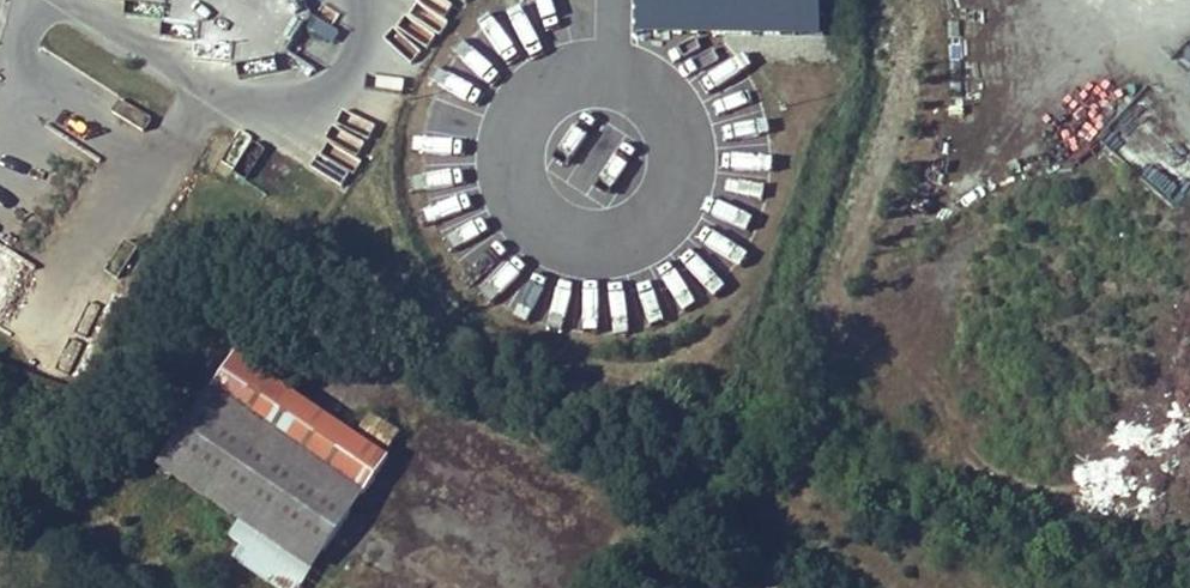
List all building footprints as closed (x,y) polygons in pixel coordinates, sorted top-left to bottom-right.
[(823,0),(637,0),(637,43),(823,43),(823,0)] [(313,19),(305,31),(330,48),(338,36),(313,19)] [(1098,139),(1176,211),(1189,196),(1189,166),(1170,147),(1160,158),(1145,144),(1137,153),(1109,128),(1098,139)] [(389,458),(237,357),(212,393),(162,468),(182,481),(202,495),(242,522),(230,541),(248,551),(241,560),(284,587),(301,587),(313,571),(365,494),(389,458)] [(361,437),(393,451),(400,432),(369,419),(361,437)]
